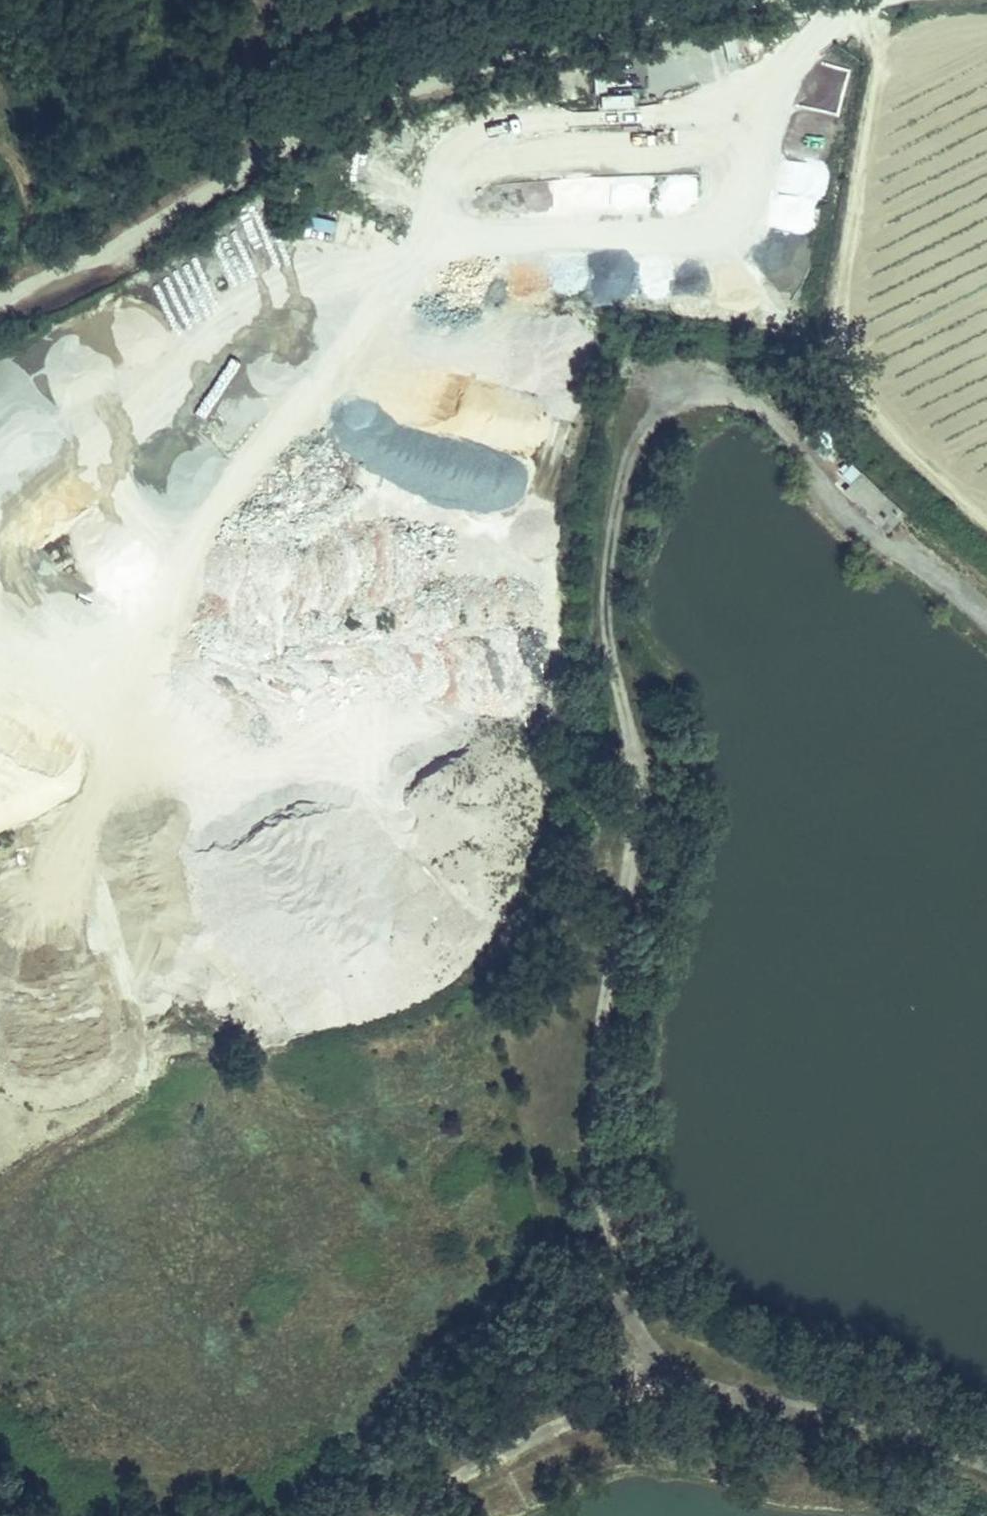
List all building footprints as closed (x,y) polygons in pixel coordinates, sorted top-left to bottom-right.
[(794,74),(795,161),(842,160),(840,74),(794,74)] [(645,222),(645,183),(613,183),(613,222),(645,222)] [(484,192),(491,219),(520,212),(513,184),(484,192)] [(260,206),(229,220),(245,257),(277,243),(260,206)] [(309,216),(305,229),(332,236),(335,223),(309,216)] [(626,263),(586,266),(589,303),(629,300),(626,263)] [(667,312),(672,268),(640,264),(634,309),(667,312)]
